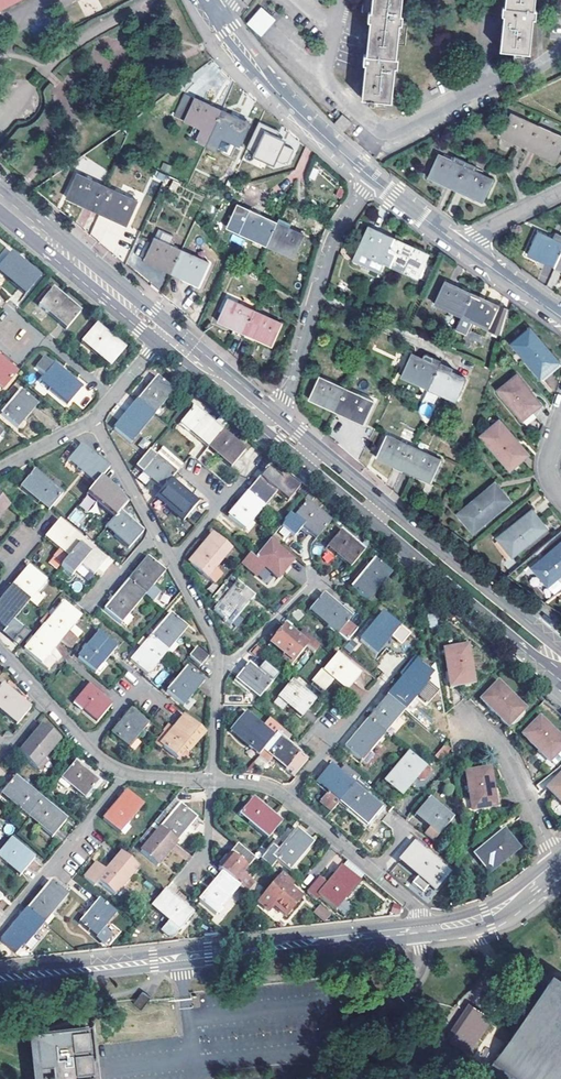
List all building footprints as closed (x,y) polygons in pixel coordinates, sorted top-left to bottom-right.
[(20,0),(0,0),(0,10),(20,0)] [(361,99),(365,100),(365,103),(372,104),(373,100),(390,102),(401,0),(361,0),(360,11),(370,13),(361,99)] [(499,50),(528,53),(534,0),(505,0),(499,50)] [(260,8),(246,24),(260,36),(274,20),(260,8)] [(196,98),(185,120),(212,133),(221,113),(209,108),(210,105),(196,98)] [(510,112),(500,135),(527,147),(536,128),(523,122),(524,121),(525,119),(510,112)] [(212,133),(240,146),(250,122),(234,115),(233,118),(221,113),(212,133)] [(333,124),(342,132),(350,123),(341,115),(333,124)] [(284,170),(298,141),(259,123),(245,152),(284,170)] [(554,159),(560,144),(560,135),(549,130),(548,132),(548,134),(536,128),(527,147),(554,159)] [(438,155),(428,178),(455,190),(467,163),(453,157),(451,161),(438,155)] [(455,190),(482,202),(492,179),(478,172),(479,169),(467,163),(455,190)] [(78,173),(66,195),(99,212),(104,201),(98,198),(103,188),(92,183),(93,180),(78,173)] [(99,212),(126,224),(138,201),(122,193),(121,196),(103,188),(98,198),(104,201),(99,212)] [(237,205),(226,227),(267,246),(276,225),(264,220),(265,217),(237,205)] [(290,228),(288,231),(276,225),(267,246),(294,258),(304,235),(290,228)] [(368,226),(353,260),(379,272),(384,261),(391,264),(395,255),(389,252),(394,242),(383,236),(384,233),(368,226)] [(538,232),(527,254),(554,267),(560,251),(560,236),(555,234),(553,239),(538,232)] [(155,237),(144,259),(171,272),(180,253),(169,247),(170,244),(155,237)] [(413,247),(411,250),(394,242),(389,252),(395,255),(391,264),(418,277),(429,255),(413,247)] [(9,252),(5,249),(0,254),(0,262),(9,252)] [(171,272),(198,285),(209,262),(194,255),(192,258),(180,253),(171,272)] [(2,283),(6,279),(24,295),(38,278),(10,254),(0,267),(0,282),(2,283)] [(553,270),(547,285),(554,287),(560,272),(553,270)] [(444,280),(434,303),(446,308),(461,316),(470,296),(458,291),(460,288),(444,280)] [(52,289),(38,306),(66,329),(80,312),(52,289)] [(477,296),(471,293),(470,296),(461,316),(455,328),(468,334),(474,321),(478,323),(502,334),(507,310),(483,299),(485,295),(482,294),(480,292),(477,296)] [(228,298),(218,320),(235,328),(245,333),(254,314),(242,309),(244,305),(228,298)] [(446,308),(439,322),(454,330),(455,328),(461,316),(446,308)] [(255,338),(271,346),(283,324),(267,317),(266,320),(254,314),(245,333),(242,338),(254,343),(255,338)] [(468,334),(472,336),(478,323),(474,321),(468,334)] [(81,342),(109,365),(123,349),(96,326),(81,342)] [(235,328),(232,333),(242,338),(245,333),(235,328)] [(511,344),(540,377),(557,362),(529,329),(511,344)] [(412,353),(401,375),(428,388),(437,368),(425,362),(426,359),(412,353)] [(82,387),(54,363),(46,356),(37,366),(46,373),(40,380),(67,404),(82,387)] [(3,389),(17,372),(0,358),(0,387),(3,389)] [(451,368),(439,363),(437,368),(428,388),(455,400),(465,378),(450,370),(451,368)] [(334,382),(318,375),(308,398),(335,411),(348,382),(336,377),(334,382)] [(499,390),(523,418),(541,403),(533,395),(517,375),(499,390)] [(174,392),(157,377),(137,401),(154,415),(174,392)] [(335,411),(362,423),(373,400),(358,393),(360,388),(348,382),(335,411)] [(19,427),(38,403),(22,389),(2,413),(19,427)] [(426,391),(417,413),(429,418),(438,396),(426,391)] [(114,429),(131,443),(154,415),(137,401),(114,429)] [(179,424),(207,448),(221,431),(194,408),(179,424)] [(481,436),(509,470),(528,454),(499,420),(481,436)] [(207,448),(231,468),(244,451),(221,431),(207,448)] [(386,433),(375,456),(403,469),(412,449),(400,444),(402,441),(386,433)] [(110,468),(82,444),(67,461),(96,485),(101,478),(110,468)] [(403,469),(430,481),(440,459),(425,452),(423,454),(412,449),(403,469)] [(136,469),(162,491),(170,481),(176,474),(150,452),(136,469)] [(284,485),(267,470),(253,487),(248,493),(265,507),(284,485)] [(21,488),(49,510),(63,494),(59,490),(60,488),(57,485),(55,487),(35,471),(21,488)] [(87,495),(115,518),(119,513),(129,501),(101,478),(96,485),(87,495)] [(156,498),(183,521),(197,505),(170,481),(162,491),(156,498)] [(457,514),(473,532),(483,523),(510,500),(494,481),(457,514)] [(227,517),(244,531),(265,507),(248,493),(227,517)] [(11,506),(0,498),(0,519),(11,506)] [(306,503),(292,520),(316,539),(330,523),(306,503)] [(496,537),(511,556),(546,528),(531,509),(507,528),(496,537)] [(105,530),(128,549),(142,533),(119,513),(115,518),(105,530)] [(59,523),(45,539),(59,551),(53,557),(63,565),(82,542),(59,523)] [(329,550),(350,569),(364,551),(343,534),(329,550)] [(230,549),(213,535),(190,564),(206,578),(214,583),(221,573),(214,568),(230,549)] [(242,564),(257,576),(264,567),(278,579),(293,562),(276,548),(280,543),(274,537),(255,559),(250,554),(242,564)] [(105,562),(82,542),(63,565),(60,568),(71,578),(80,566),(93,577),(105,562)] [(549,584),(560,573),(560,542),(534,566),(549,584)] [(165,573),(148,558),(128,583),(145,597),(165,573)] [(351,589),(368,603),(391,575),(375,561),(351,589)] [(46,582),(29,568),(13,588),(30,602),(37,608),(44,600),(37,593),(46,582)] [(560,588),(560,583),(557,580),(548,590),(555,595),(560,588)] [(105,611),(122,625),(145,597),(128,583),(114,600),(112,598),(108,602),(110,604),(105,611)] [(214,611),(231,626),(255,598),(238,583),(229,593),(222,587),(213,598),(220,604),(214,611)] [(7,631),(30,602),(13,588),(0,603),(0,625),(7,631)] [(310,611),(348,642),(358,630),(348,622),(355,615),(342,604),(340,607),(324,594),(323,596),(310,611)] [(82,619),(64,604),(55,616),(51,613),(46,619),(42,625),(45,628),(62,642),(68,648),(75,638),(69,633),(82,619)] [(360,640),(377,655),(391,639),(401,647),(410,636),(384,613),(360,640)] [(168,653),(174,646),(188,629),(171,614),(151,639),(168,653)] [(429,619),(431,631),(438,630),(435,618),(429,619)] [(283,662),(290,668),(307,647),(315,654),(321,646),(304,632),(299,639),(284,626),(270,644),(287,657),(283,662)] [(25,651),(48,671),(57,661),(50,656),(62,642),(45,628),(41,632),(38,630),(32,636),(36,639),(25,651)] [(79,659),(95,673),(116,649),(99,635),(87,649),(85,647),(82,651),(84,654),(79,659)] [(344,647),(350,653),(358,644),(353,638),(344,647)] [(131,662),(148,676),(162,660),(166,663),(172,656),(168,653),(151,639),(147,645),(144,642),(140,646),(143,648),(131,662)] [(178,649),(174,646),(168,653),(172,656),(178,649)] [(445,654),(452,690),(475,685),(469,648),(445,654)] [(189,658),(200,667),(207,659),(197,650),(189,658)] [(337,655),(310,685),(320,694),(332,679),(346,692),(360,675),(337,655)] [(388,697),(405,711),(428,684),(426,682),(433,675),(415,659),(400,675),(404,679),(388,697)] [(235,680),(258,699),(278,676),(264,664),(259,670),(249,663),(238,676),(235,680)] [(166,693),(183,707),(205,682),(188,668),(176,681),(173,679),(169,684),(172,686),(166,693)] [(291,682),(273,705),(280,711),(285,705),(301,719),(315,701),(291,682)] [(73,703),(97,723),(111,707),(100,697),(102,694),(90,684),(73,703)] [(490,710),(507,728),(525,711),(497,684),(481,701),(490,710)] [(16,725),(30,709),(24,704),(27,701),(21,697),(19,699),(2,685),(0,687),(0,712),(16,725)] [(383,703),(368,720),(384,735),(405,711),(388,697),(383,703)] [(112,735),(129,748),(149,725),(133,711),(112,735)] [(232,732),(259,755),(281,728),(271,719),(262,729),(246,715),(232,732)] [(157,740),(163,745),(178,759),(188,747),(191,750),(204,734),(185,717),(175,730),(172,732),(167,728),(164,732),(157,740)] [(344,748),(365,765),(374,756),(369,752),(378,742),(382,745),(388,737),(384,735),(368,720),(344,748)] [(546,768),(560,752),(560,740),(539,720),(523,736),(538,751),(534,756),(546,768)] [(19,756),(43,776),(51,767),(44,761),(59,742),(43,728),(19,756)] [(286,770),(300,753),(285,741),(289,735),(281,728),(259,755),(268,763),(271,759),(286,770)] [(445,744),(434,755),(440,760),(451,749),(445,744)] [(384,781),(401,796),(419,775),(425,780),(431,773),(409,754),(384,781)] [(59,780),(83,800),(98,783),(74,763),(59,780)] [(341,776),(339,774),(330,767),(315,784),(327,793),(319,802),(332,812),(339,803),(356,783),(359,779),(347,768),(341,776)] [(345,767),(339,774),(341,776),(347,768),(345,767)] [(466,777),(472,813),(503,808),(502,805),(499,790),(492,791),(489,773),(466,777)] [(560,806),(560,776),(546,791),(560,806)] [(27,818),(42,801),(14,777),(0,793),(0,795),(27,818)] [(339,803),(366,827),(380,809),(364,796),(368,792),(356,783),(339,803)] [(102,820),(119,835),(143,807),(126,793),(102,820)] [(175,799),(165,811),(171,816),(181,805),(175,799)] [(239,816),(268,840),(282,823),(253,800),(239,816)] [(425,836),(435,844),(454,820),(449,816),(452,812),(445,806),(442,810),(429,800),(415,816),(430,829),(425,836)] [(27,818),(51,838),(66,821),(42,801),(27,818)] [(171,816),(165,811),(154,823),(177,843),(198,819),(181,805),(171,816)] [(5,823),(3,832),(12,834),(13,825),(5,823)] [(140,852),(157,866),(177,843),(154,823),(142,837),(148,842),(140,852)] [(273,859),(289,873),(313,845),(297,831),(283,848),(278,844),(273,849),(278,854),(273,859)] [(474,856),(489,874),(518,850),(503,832),(474,856)] [(19,877),(32,860),(9,839),(0,850),(0,862),(19,877)] [(400,863),(428,886),(442,869),(415,846),(400,863)] [(223,874),(235,884),(255,861),(238,847),(218,870),(223,874)] [(83,878),(93,887),(97,881),(115,895),(138,867),(121,853),(106,871),(96,862),(83,878)] [(348,862),(342,868),(359,882),(364,876),(348,862)] [(359,882),(342,868),(327,885),(319,878),(306,892),(315,900),(318,897),(335,911),(359,882)] [(199,902),(215,916),(239,888),(235,884),(223,874),(199,902)] [(274,906),(286,916),(300,900),(288,889),(293,885),(287,881),(289,879),(283,874),(258,902),(269,912),(274,906)] [(44,924),(68,896),(51,882),(28,910),(44,924)] [(150,906),(179,931),(193,914),(164,890),(150,906)] [(79,923),(95,937),(115,914),(99,900),(79,923)] [(391,913),(400,914),(401,904),(392,903),(391,913)] [(313,913),(316,915),(322,908),(320,906),(313,913)] [(322,908),(316,915),(325,923),(331,915),(322,908)] [(15,953),(21,945),(23,948),(44,924),(28,910),(0,940),(0,941),(15,953)] [(488,1066),(507,1078),(560,1078),(560,978),(551,972),(488,1066)] [(138,998),(134,1003),(142,1008),(149,1000),(151,997),(144,990),(138,998)] [(450,1040),(472,1055),(495,1020),(474,1006),(450,1040)] [(95,1022),(74,1025),(40,1029),(31,1030),(36,1078),(102,1078),(99,1057),(98,1047),(98,1044),(95,1022)] [(344,1078),(352,1078),(359,1074),(349,1062),(337,1071),(344,1078)]
